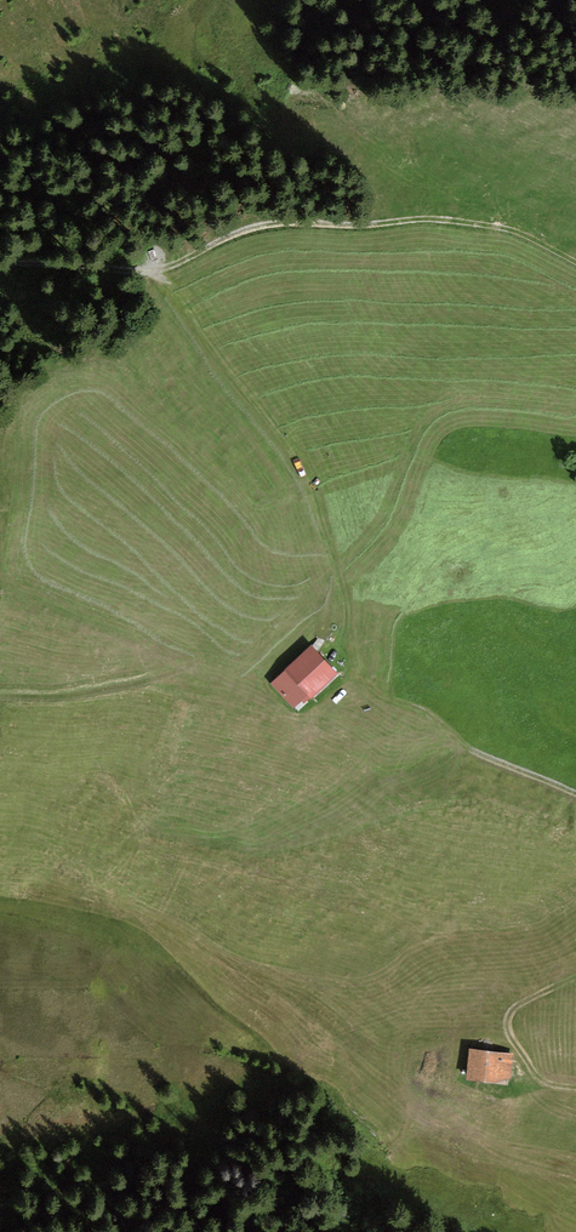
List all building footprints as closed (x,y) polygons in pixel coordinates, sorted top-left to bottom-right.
[(311,644),(271,683),(294,708),(308,695),(311,699),(338,673),(311,644)] [(514,1053),(469,1048),(466,1079),(494,1082),(512,1077),(514,1053)]
